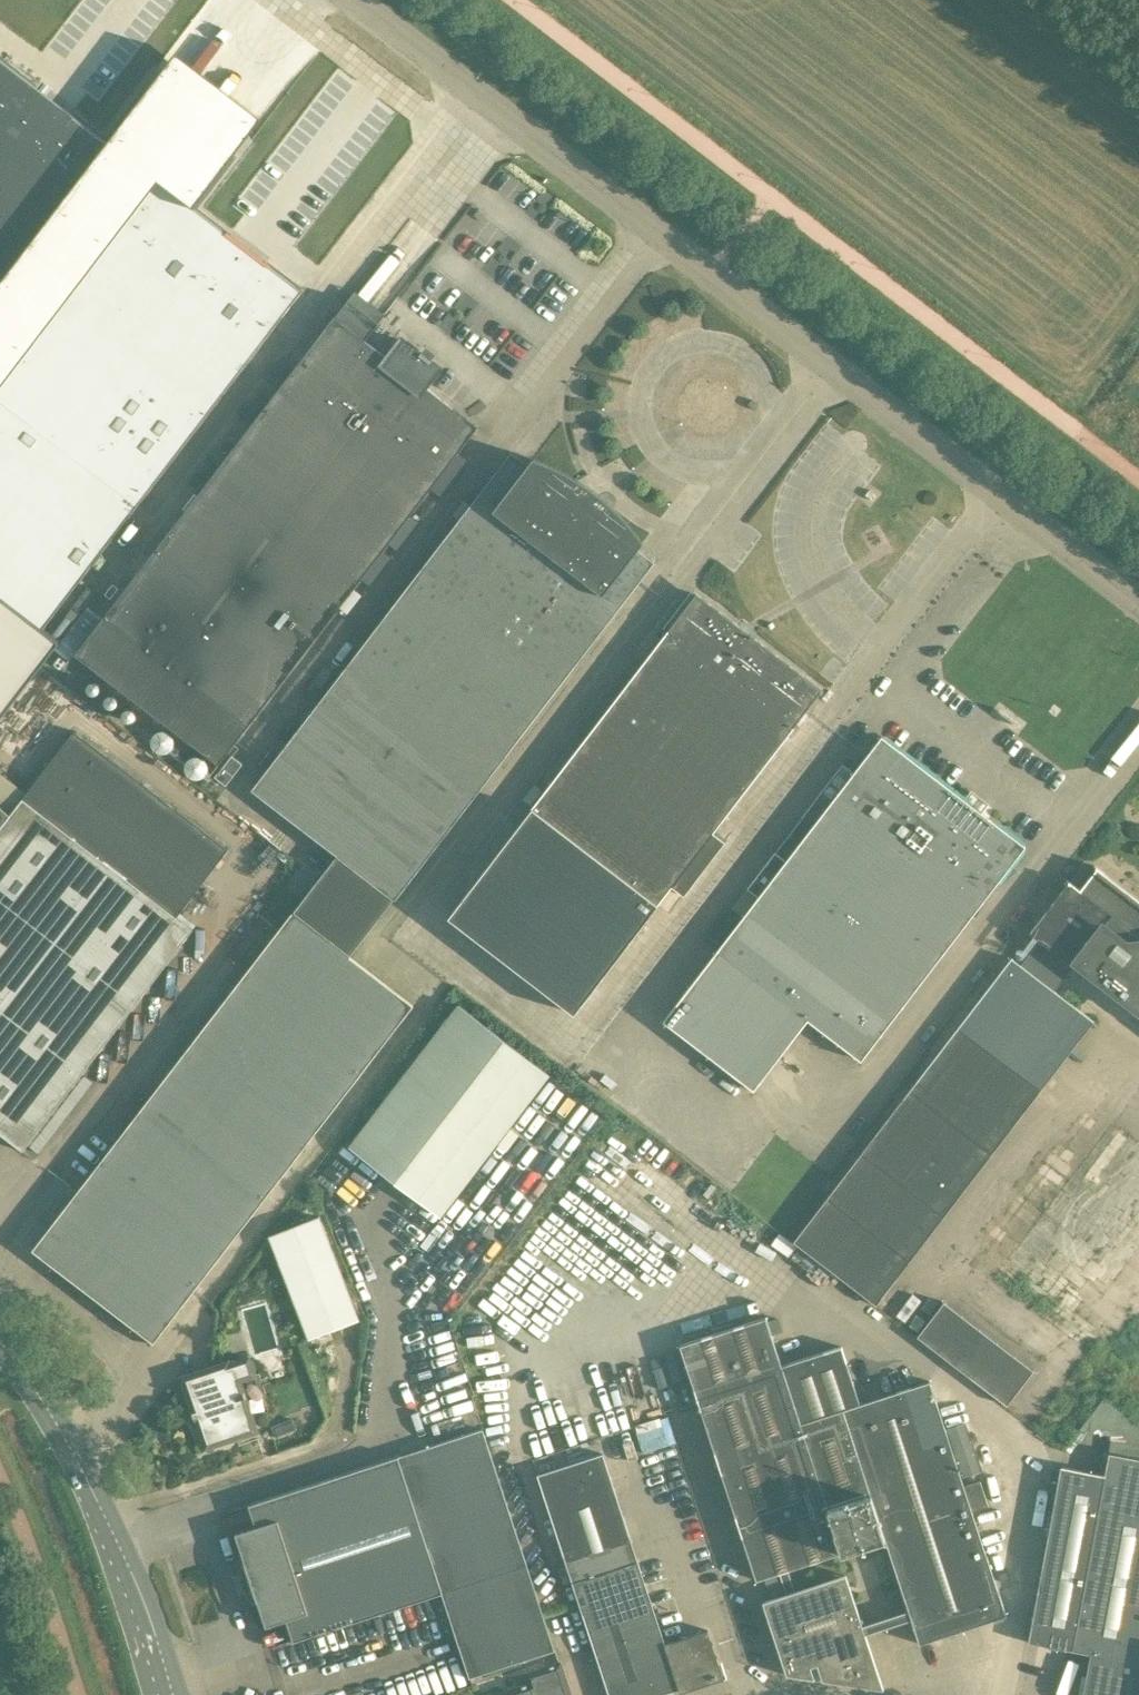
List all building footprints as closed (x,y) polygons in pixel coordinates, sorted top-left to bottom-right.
[(106,142),(0,60),(0,280),(106,142)] [(41,627),(300,291),(157,181),(129,218),(114,208),(89,240),(103,251),(0,385),(0,715),(58,640),(41,627)] [(334,316),(333,315),(102,616),(88,605),(54,648),(69,660),(74,652),(217,762),(476,425),(424,385),(438,367),(401,339),(388,357),(365,340),(378,323),(348,299),(334,316)] [(251,788),(336,853),(317,878),(375,922),(394,898),(652,561),(510,451),(251,788)] [(695,593),(531,807),(448,917),(573,1012),(671,885),(683,895),(724,841),(712,832),(815,697),(797,684),(803,676),(695,593)] [(22,1150),(192,928),(175,915),(227,849),(73,730),(9,815),(0,807),(0,1133),(22,1150)] [(881,736),(853,773),(842,764),(747,888),(758,896),(663,1021),(753,1090),(807,1018),(861,1059),(1024,846),(881,736)] [(214,777),(226,785),(243,764),(232,755),(214,777)] [(1093,864),(1092,865),(1094,867),(1078,888),(1066,878),(1065,880),(1067,882),(1029,932),(1039,939),(1020,964),(1010,957),(793,1241),(865,1296),(933,1208),(1028,1085),(1035,1091),(1050,1071),(1042,1065),(1083,1012),(1054,990),(1073,966),(1138,1016),(1138,900),(1093,864)] [(153,1342),(227,1246),(412,1004),(349,956),(375,922),(317,878),(32,1249),(153,1342)] [(439,1216),(548,1075),(456,1004),(347,1145),(439,1216)] [(358,1318),(319,1216),(268,1235),(307,1338),(358,1318)] [(916,1335),(1006,1404),(1032,1370),(943,1301),(916,1335)] [(859,1404),(840,1346),(781,1365),(771,1335),(782,1331),(777,1317),(766,1320),(765,1317),(678,1345),(755,1579),(763,1576),(770,1599),(762,1601),(786,1675),(814,1679),(810,1667),(817,1664),(822,1680),(883,1689),(865,1634),(911,1619),(919,1643),(1006,1615),(972,1510),(987,1505),(979,1480),(964,1485),(930,1381),(859,1404)] [(228,1364),(228,1362),(182,1377),(192,1409),(196,1408),(200,1421),(197,1422),(205,1447),(226,1440),(226,1442),(257,1432),(240,1380),(255,1376),(249,1357),(228,1364)] [(292,1417),(271,1426),(275,1436),(296,1428),(292,1417)] [(255,1526),(235,1533),(243,1556),(239,1558),(239,1561),(239,1565),(239,1568),(239,1570),(239,1572),(239,1575),(240,1578),(241,1582),(242,1584),(243,1587),(244,1588),(245,1592),(247,1595),(250,1599),(252,1602),(254,1604),(258,1603),(266,1626),(286,1620),(293,1641),(441,1593),(469,1678),(554,1650),(482,1428),(248,1505),(255,1526)] [(664,1644),(644,1581),(602,1453),(537,1474),(608,1694),(660,1694),(679,1689),(722,1674),(708,1630),(664,1644)] [(1109,1453),(1105,1474),(1060,1465),(1031,1625),(1028,1641),(1072,1649),(1091,1652),(1083,1694),(1138,1694),(1138,1459),(1109,1453)] [(496,1694),(571,1694),(560,1662),(546,1667),(524,1674),(528,1684),(496,1694)]
